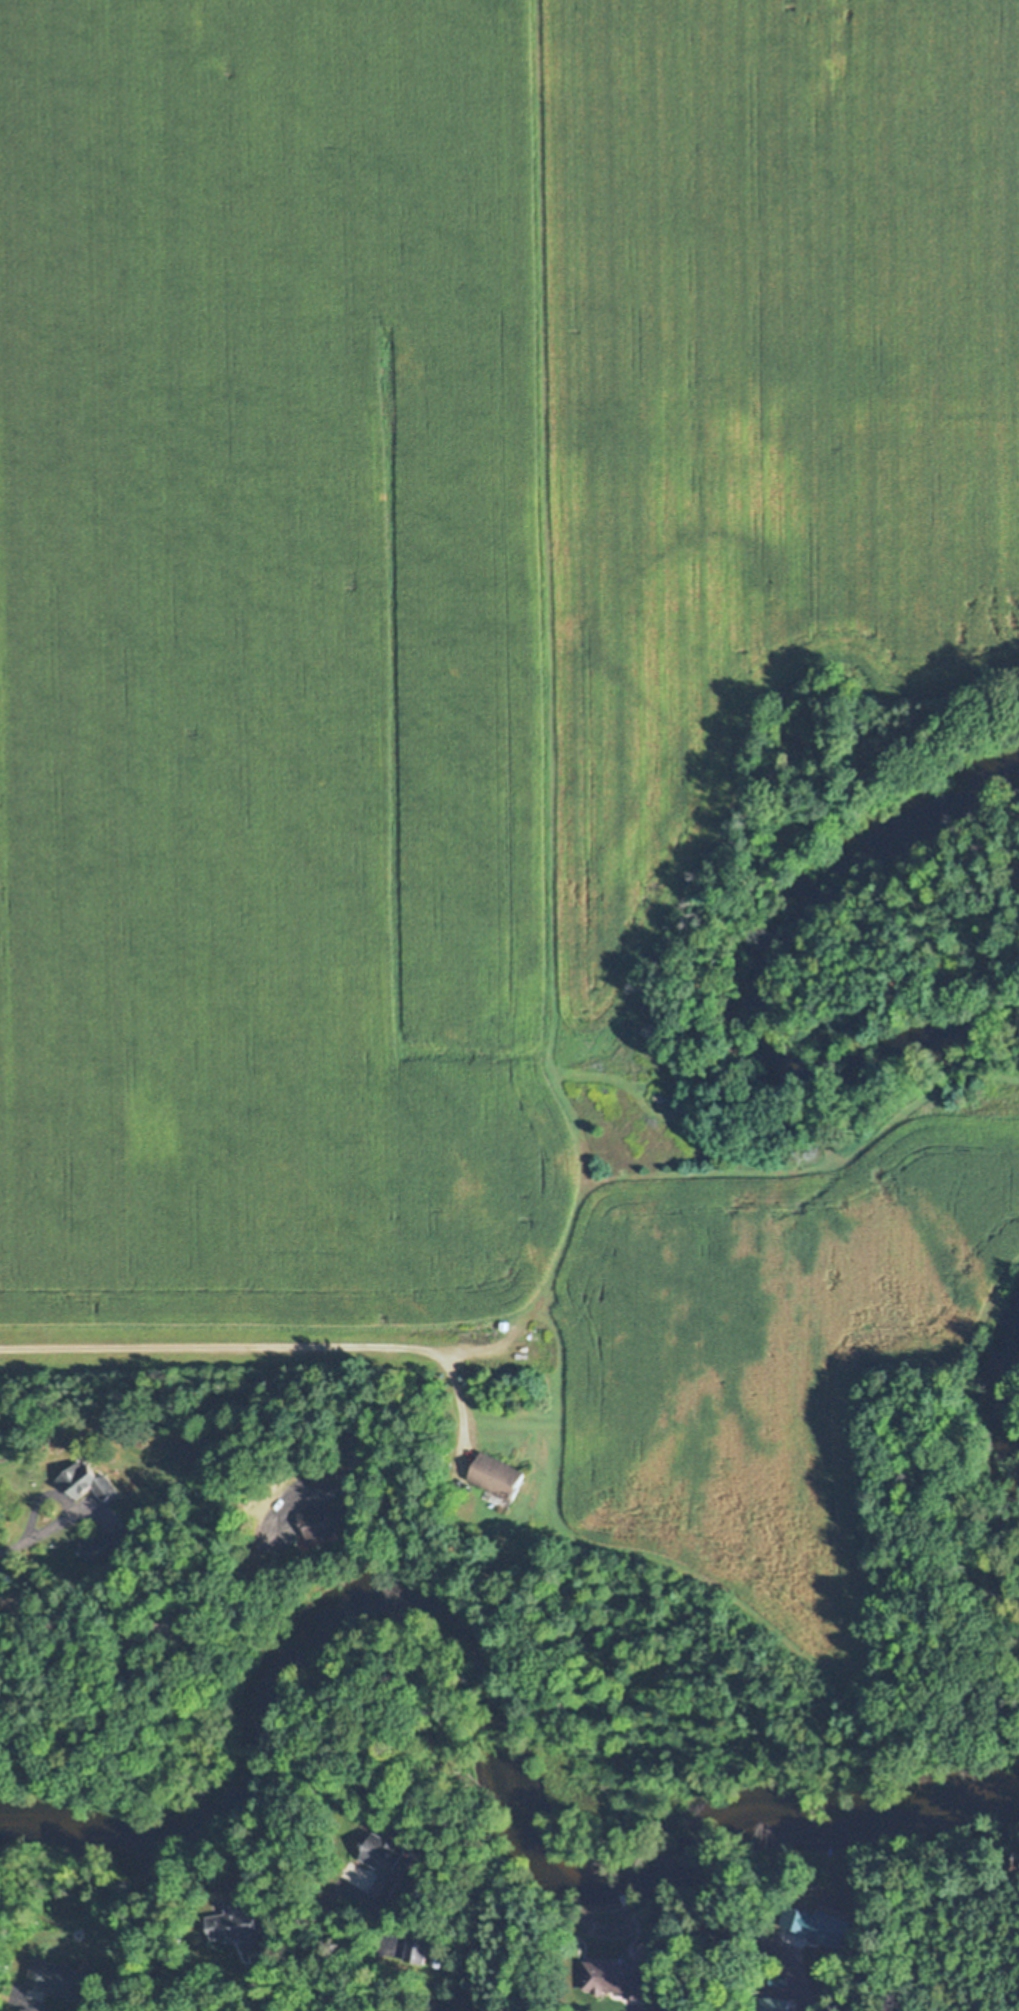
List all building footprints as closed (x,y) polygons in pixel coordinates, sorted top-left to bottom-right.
[(513,1501),(525,1472),(480,1452),(467,1481),(513,1501)] [(55,1480),(73,1503),(92,1488),(107,1506),(120,1495),(104,1475),(97,1480),(81,1460),(55,1480)] [(355,1499),(298,1511),(305,1541),(362,1529),(355,1499)] [(88,1565),(133,1551),(126,1528),(81,1542),(88,1565)] [(360,1860),(380,1870),(369,1894),(388,1903),(413,1852),(373,1833),(360,1860)] [(842,1949),(851,1920),(818,1909),(816,1916),(787,1906),(780,1929),(842,1949)] [(256,1907),(226,1911),(226,1915),(207,1918),(211,1944),(240,1940),(242,1957),(263,1954),(256,1907)] [(425,1936),(405,1937),(407,1963),(427,1962),(425,1936)] [(34,1958),(27,1990),(85,2004),(93,1972),(34,1958)] [(583,1994),(624,1995),(623,1999),(644,2000),(645,1964),(584,1962),(583,1994)] [(789,1999),(759,1999),(759,2010),(789,2010),(789,1999)]
